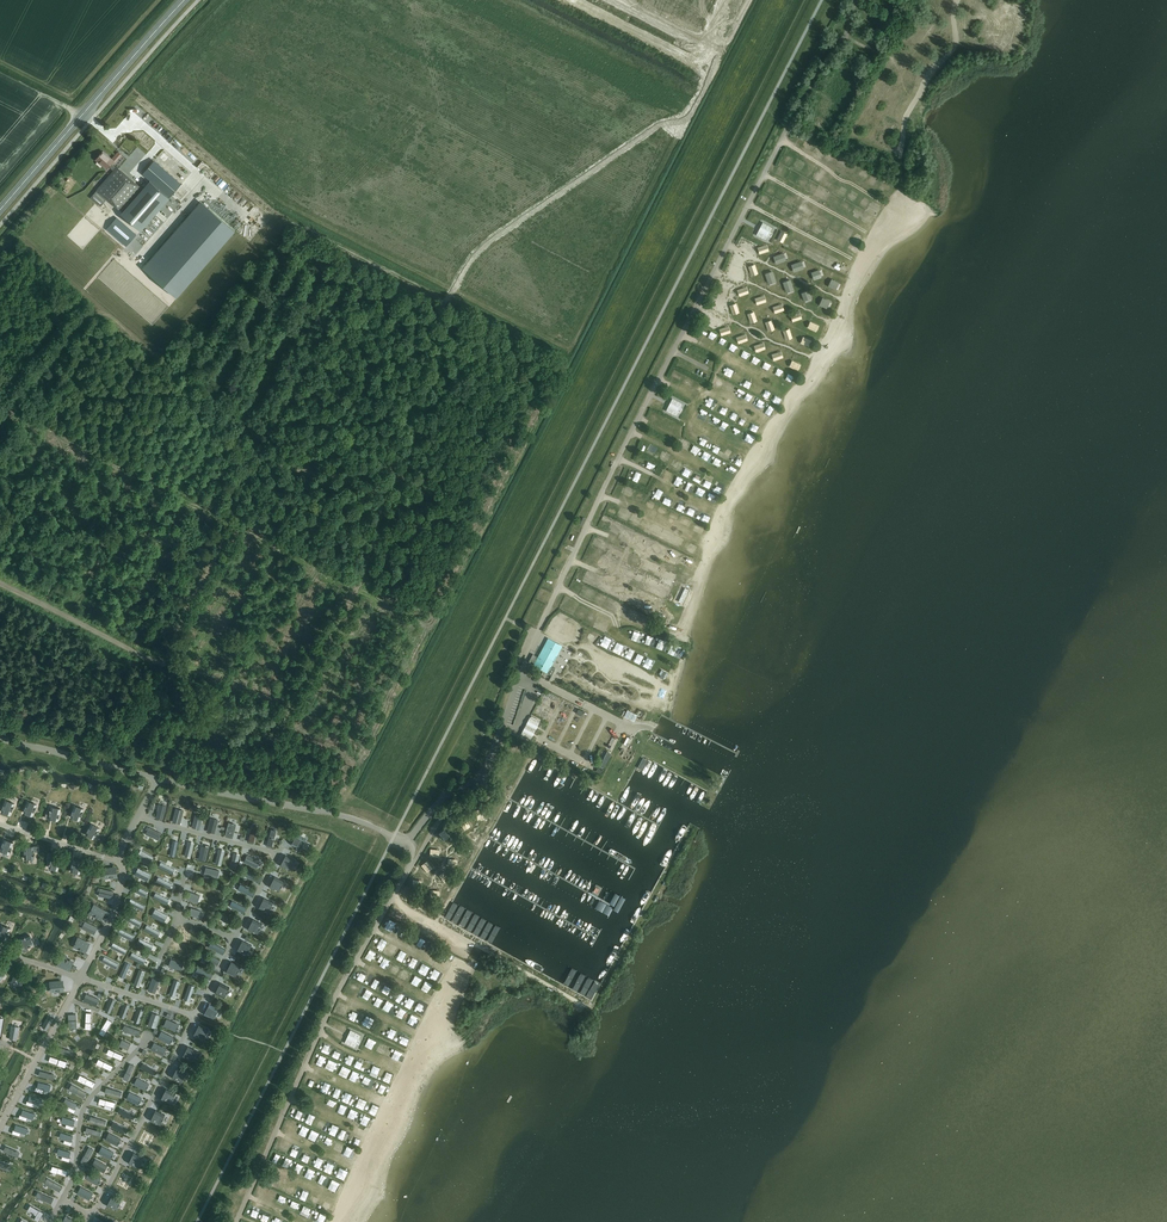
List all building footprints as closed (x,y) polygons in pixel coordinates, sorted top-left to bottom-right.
[(110,139),(116,145),(120,142),(113,135),(110,139)] [(96,159),(107,169),(109,166),(113,170),(116,167),(111,163),(114,161),(103,151),(96,159)] [(150,180),(170,197),(182,184),(155,160),(143,174),(150,180)] [(117,167),(116,167),(113,170),(97,189),(97,190),(107,198),(122,212),(142,189),(117,167)] [(121,213),(141,230),(170,197),(150,180),(142,189),(122,212),(121,213)] [(107,198),(97,190),(91,197),(98,204),(100,206),(107,198)] [(209,208),(151,274),(176,297),(235,230),(209,208)] [(866,217),(871,221),(875,216),(869,212),(866,217)] [(758,233),(768,238),(774,225),(764,220),(758,233)] [(851,239),(848,245),(856,248),(858,242),(851,239)] [(827,254),(824,261),(829,264),(833,257),(827,254)] [(836,267),(843,271),(846,265),(839,261),(836,267)] [(825,272),(827,266),(819,264),(817,270),(825,272)] [(840,275),(831,271),(829,275),(827,280),(826,279),(824,283),(834,288),(836,284),(839,286),(841,281),(838,280),(840,275)] [(799,341),(801,336),(794,332),(792,338),(799,341)] [(787,377),(793,382),(797,376),(790,372),(787,377)] [(781,403),(785,395),(779,391),(774,400),(781,403)] [(680,413),(685,400),(674,395),(668,409),(680,413)] [(750,427),(757,431),(760,425),(754,421),(750,427)] [(743,452),(732,446),(724,459),(735,465),(738,461),(739,462),(742,457),(740,456),(743,452)] [(659,488),(656,494),(661,497),(664,491),(659,488)] [(711,496),(717,499),(720,493),(714,490),(711,496)] [(673,503),(675,498),(668,495),(666,501),(673,503)] [(683,500),(679,507),(686,510),(690,504),(683,500)] [(617,521),(614,527),(620,529),(623,524),(617,521)] [(624,537),(621,540),(627,547),(630,543),(624,537)] [(641,541),(637,544),(642,551),(646,549),(641,541)] [(656,543),(652,546),(657,553),(661,551),(656,543)] [(612,547),(610,551),(618,555),(620,551),(612,547)] [(672,549),(669,552),(674,559),(678,556),(672,549)] [(687,556),(684,560),(691,565),(694,561),(687,556)] [(606,560),(604,564),(612,568),(614,564),(606,560)] [(689,590),(685,588),(678,601),(682,603),(689,590)] [(598,627),(605,631),(608,625),(602,621),(598,627)] [(553,672),(555,669),(550,667),(561,646),(548,639),(534,664),(543,669),(543,670),(552,675),(553,672)] [(588,673),(593,663),(587,660),(582,670),(588,673)] [(626,712),(624,716),(634,721),(637,714),(627,709),(626,712)] [(521,734),(521,735),(524,737),(527,738),(530,740),(531,739),(532,736),(534,732),(537,725),(538,725),(540,722),(537,720),(536,720),(534,719),(531,717),(530,717),(528,720),(528,721),(525,727),(523,731),(521,734)] [(607,751),(600,765),(604,767),(611,753),(607,751)] [(643,757),(636,770),(640,773),(648,759),(643,757)] [(57,784),(55,784),(55,780),(50,779),(47,793),(55,794),(57,784)] [(75,798),(78,786),(73,784),(70,796),(75,798)] [(6,792),(4,797),(17,801),(19,796),(6,792)] [(14,803),(6,800),(1,811),(10,815),(14,803)] [(37,804),(28,801),(24,812),(32,815),(37,804)] [(159,804),(156,817),(163,819),(166,806),(159,804)] [(45,817),(58,820),(60,808),(51,806),(50,814),(46,814),(45,817)] [(80,820),(83,809),(75,806),(71,817),(80,820)] [(174,812),(173,822),(185,822),(185,812),(174,812)] [(118,823),(120,818),(108,813),(106,818),(118,823)] [(195,813),(192,827),(200,829),(203,815),(195,813)] [(60,815),(57,826),(62,827),(66,817),(60,815)] [(211,818),(207,831),(215,833),(218,820),(211,818)] [(228,822),(223,830),(233,836),(238,828),(228,822)] [(99,828),(91,823),(85,834),(94,838),(99,828)] [(253,825),(248,842),(254,843),(258,826),(253,825)] [(149,827),(145,834),(158,840),(162,833),(149,827)] [(271,829),(267,846),(272,847),(276,830),(271,829)] [(467,830),(464,834),(481,844),(484,840),(467,830)] [(297,834),(291,844),(300,849),(305,838),(297,834)] [(0,850),(9,854),(13,842),(4,839),(0,850)] [(173,840),(170,856),(175,857),(178,841),(173,840)] [(188,841),(185,856),(190,857),(194,843),(188,841)] [(202,845),(198,859),(206,861),(209,847),(202,845)] [(24,846),(25,858),(34,858),(34,850),(38,850),(38,846),(24,846)] [(141,848),(136,858),(144,863),(150,853),(141,848)] [(219,849),(215,863),(221,865),(225,850),(219,849)] [(234,852),(230,867),(236,869),(240,854),(234,852)] [(61,858),(49,854),(48,858),(51,859),(49,867),(58,870),(61,858)] [(259,854),(250,858),(256,869),(264,864),(259,854)] [(286,855),(280,865),(289,870),(294,860),(286,855)] [(73,859),(71,871),(80,873),(82,861),(73,859)] [(161,862),(158,867),(172,874),(175,869),(161,862)] [(217,878),(219,870),(206,867),(204,874),(217,878)] [(116,868),(105,869),(106,877),(117,876),(116,868)] [(138,868),(135,875),(147,881),(151,874),(138,868)] [(248,870),(245,875),(259,883),(262,878),(248,870)] [(275,876),(269,887),(278,891),(284,881),(275,876)] [(95,888),(99,879),(95,877),(91,886),(95,888)] [(158,877),(156,882),(170,888),(172,884),(158,877)] [(241,884),(238,889),(252,896),(255,891),(241,884)] [(133,885),(131,889),(145,896),(147,892),(133,885)] [(100,888),(98,896),(112,899),(114,891),(100,888)] [(444,900),(446,894),(440,891),(437,898),(444,900)] [(156,893),(153,898),(167,904),(169,900),(156,893)] [(264,898),(259,908),(268,913),(273,902),(264,898)] [(131,899),(128,903),(142,911),(145,906),(131,899)] [(232,900),(229,906),(244,913),(246,908),(232,900)] [(221,909),(228,911),(229,903),(222,902),(221,909)] [(454,902),(445,918),(449,920),(458,905),(454,902)] [(95,905),(90,913),(100,918),(104,911),(95,905)] [(460,906),(451,921),(456,924),(465,908),(460,906)] [(155,909),(152,915),(164,922),(167,915),(155,909)] [(467,910),(459,925),(463,928),(472,912),(467,910)] [(128,914),(125,919),(139,927),(141,922),(128,914)] [(475,914),(466,929),(471,932),(479,916),(475,914)] [(226,915),(223,921),(237,927),(239,922),(226,915)] [(481,918),(473,933),(477,936),(486,920),(481,918)] [(253,919),(248,929),(257,934),(262,923),(253,919)] [(72,920),(68,929),(73,931),(77,922),(72,920)] [(85,921),(81,928),(94,934),(98,927),(85,921)] [(488,922),(480,937),(484,940),(493,924),(488,922)] [(2,925),(0,929),(0,937),(6,939),(10,928),(2,925)] [(147,925),(144,929),(158,937),(160,932),(147,925)] [(495,925),(487,941),(491,944),(500,928),(495,925)] [(120,929),(118,933),(132,940),(134,936),(120,929)] [(442,929),(438,938),(446,942),(445,943),(448,944),(450,940),(446,938),(449,933),(442,929)] [(258,935),(268,941),(271,937),(260,931),(258,935)] [(19,940),(24,952),(27,951),(26,947),(34,944),(30,935),(19,940)] [(139,939),(137,943),(151,950),(153,945),(139,939)] [(242,940),(237,950),(246,955),(251,945),(242,940)] [(113,942),(111,947),(124,954),(127,950),(113,942)] [(211,942),(208,947),(223,954),(225,949),(211,942)] [(132,952),(130,957),(144,964),(146,959),(132,952)] [(206,953),(204,958),(217,965),(220,960),(206,953)] [(71,961),(61,956),(57,964),(67,969),(71,961)] [(104,957),(102,961),(116,968),(118,964),(104,957)] [(181,971),(184,964),(171,959),(168,966),(181,971)] [(394,972),(399,963),(392,959),(387,968),(394,972)] [(231,961),(226,972),(235,976),(240,966),(231,961)] [(0,969),(0,980),(1,981),(10,965),(4,962),(0,969)] [(125,962),(119,976),(124,978),(130,964),(125,962)] [(151,970),(157,973),(161,967),(155,964),(151,970)] [(15,976),(22,980),(28,971),(20,966),(15,976)] [(198,967),(195,972),(210,980),(213,974),(198,967)] [(169,979),(173,971),(168,968),(163,976),(169,979)] [(572,968),(563,984),(568,987),(576,971),(572,968)] [(139,969),(134,984),(139,987),(141,983),(140,983),(145,971),(139,969)] [(437,971),(434,977),(439,980),(442,974),(437,971)] [(581,973),(573,989),(577,992),(586,976),(581,973)] [(588,977),(580,993),(584,996),(593,980),(588,977)] [(153,978),(148,990),(155,993),(160,980),(153,978)] [(174,979),(169,994),(175,996),(180,981),(174,979)] [(595,980),(587,996),(591,999),(600,983),(595,980)] [(62,981),(51,983),(51,991),(63,990),(62,981)] [(220,983),(215,993),(224,997),(229,987),(220,983)] [(189,984),(184,999),(189,1001),(194,986),(189,984)] [(94,992),(101,995),(104,988),(97,985),(94,992)] [(83,987),(75,987),(75,998),(83,998),(83,987)] [(35,994),(30,1002),(34,1005),(39,996),(35,994)] [(87,994),(84,1001),(96,1006),(99,999),(87,994)] [(111,997),(105,1010),(110,1012),(116,999),(111,997)] [(78,1008),(87,1010),(89,1003),(80,1001),(78,1008)] [(420,1002),(417,1008),(426,1012),(429,1006),(420,1002)] [(125,1003),(119,1016),(124,1018),(130,1005),(125,1003)] [(209,1004),(204,1014),(213,1019),(218,1008),(209,1004)] [(139,1008),(134,1021),(139,1023),(144,1010),(139,1008)] [(153,1013),(148,1025),(155,1028),(160,1015),(153,1013)] [(76,1014),(68,1015),(69,1028),(77,1028),(76,1014)] [(48,1016),(42,1027),(47,1029),(53,1018),(48,1016)] [(103,1035),(104,1035),(107,1030),(112,1021),(108,1019),(99,1033),(103,1035)] [(167,1019),(164,1026),(176,1031),(179,1024),(167,1019)] [(12,1025),(9,1039),(17,1040),(19,1027),(12,1025)] [(140,1030),(124,1025),(123,1030),(122,1030),(132,1033),(139,1035),(140,1030)] [(199,1025),(194,1035),(202,1040),(208,1029),(199,1025)] [(389,1025),(386,1031),(393,1035),(396,1029),(389,1025)] [(349,1034),(347,1039),(346,1038),(344,1043),(355,1047),(357,1043),(359,1044),(361,1040),(359,1039),(361,1034),(351,1030),(349,1034)] [(161,1031),(158,1038),(170,1044),(173,1037),(161,1031)] [(401,1039),(408,1043),(411,1037),(404,1034),(401,1039)] [(126,1052),(130,1043),(122,1039),(119,1045),(123,1047),(122,1050),(126,1052)] [(154,1043),(151,1049),(163,1055),(166,1049),(154,1043)] [(71,1051),(57,1046),(55,1051),(70,1056),(71,1051)] [(188,1046),(183,1056),(191,1061),(197,1051),(188,1046)] [(107,1053),(107,1054),(113,1056),(122,1060),(124,1055),(109,1049),(107,1053)] [(320,1051),(318,1057),(324,1059),(326,1054),(320,1051)] [(57,1065),(65,1067),(65,1066),(67,1061),(50,1056),(49,1061),(58,1064),(57,1065)] [(74,1067),(78,1062),(73,1058),(69,1063),(74,1067)] [(96,1063),(102,1066),(111,1070),(113,1066),(99,1059),(96,1063)] [(134,1065),(130,1063),(126,1072),(123,1078),(128,1080),(132,1072),(134,1065)] [(156,1070),(143,1063),(141,1068),(153,1075),(156,1070)] [(78,1072),(87,1078),(91,1071),(83,1066),(78,1072)] [(186,1072),(177,1067),(172,1078),(181,1082),(186,1072)] [(55,1075),(40,1070),(39,1075),(54,1080),(55,1075)] [(87,1078),(80,1075),(78,1080),(93,1087),(95,1082),(87,1078)] [(372,1084),(376,1079),(371,1076),(367,1080),(372,1084)] [(137,1078),(134,1084),(146,1090),(149,1084),(137,1078)] [(44,1089),(49,1091),(51,1085),(39,1082),(37,1087),(36,1087),(35,1091),(43,1093),(44,1089)] [(120,1097),(122,1092),(112,1089),(106,1087),(105,1093),(113,1095),(120,1097)] [(175,1093),(166,1089),(161,1099),(170,1103),(175,1093)] [(346,1091),(343,1098),(350,1101),(353,1093),(346,1091)] [(130,1092),(126,1099),(138,1105),(142,1098),(130,1092)] [(35,1103),(40,1105),(42,1099),(30,1095),(28,1101),(27,1101),(26,1104),(34,1106),(35,1103)] [(360,1096),(356,1103),(362,1106),(365,1098),(360,1096)] [(66,1098),(63,1103),(69,1106),(67,1109),(74,1112),(75,1109),(77,1104),(66,1098)] [(99,1103),(98,1103),(105,1105),(114,1107),(116,1102),(100,1098),(99,1103)] [(373,1104),(370,1110),(375,1112),(378,1107),(373,1104)] [(133,1115),(120,1108),(118,1113),(131,1119),(133,1115)] [(28,1117),(33,1119),(35,1114),(23,1110),(21,1115),(20,1115),(19,1118),(26,1120),(28,1117)] [(155,1110),(150,1120),(159,1125),(164,1114),(155,1110)] [(105,1126),(106,1121),(97,1118),(91,1116),(89,1121),(98,1124),(105,1126)] [(63,1117),(61,1122),(66,1124),(65,1127),(73,1130),(74,1126),(73,1126),(75,1121),(63,1117)] [(296,1128),(299,1122),(293,1119),(290,1125),(296,1128)] [(126,1128),(113,1122),(111,1127),(124,1133),(126,1128)] [(21,1132),(26,1134),(28,1129),(16,1125),(14,1130),(13,1130),(12,1133),(20,1135),(21,1132)] [(29,1136),(35,1138),(39,1130),(32,1127),(29,1136)] [(91,1133),(100,1136),(101,1131),(95,1129),(87,1127),(85,1132),(91,1134),(91,1133)] [(145,1131),(139,1141),(148,1146),(153,1136),(145,1131)] [(61,1132),(59,1138),(65,1139),(64,1143),(71,1145),(72,1142),(71,1142),(73,1136),(61,1132)] [(109,1133),(105,1139),(117,1146),(121,1139),(109,1133)] [(42,1140),(48,1143),(51,1137),(44,1134),(42,1140)] [(288,1150),(291,1144),(285,1141),(282,1147),(288,1150)] [(20,1152),(6,1146),(4,1151),(18,1157),(20,1152)] [(102,1146),(98,1153),(110,1159),(114,1152),(102,1146)] [(93,1149),(89,1147),(84,1155),(81,1161),(86,1163),(90,1156),(93,1149)] [(59,1149),(57,1154),(63,1156),(62,1159),(69,1161),(70,1158),(69,1158),(71,1152),(59,1149)] [(143,1157),(134,1152),(129,1163),(137,1167),(143,1157)] [(95,1159),(92,1166),(104,1172),(107,1166),(95,1159)] [(0,1162),(0,1167),(11,1171),(13,1167),(0,1162)] [(51,1170),(51,1171),(57,1173),(57,1172),(66,1175),(68,1171),(52,1166),(51,1170)] [(111,1169),(110,1171),(107,1170),(104,1176),(111,1180),(115,1171),(111,1169)] [(89,1172),(85,1178),(97,1185),(101,1178),(89,1172)] [(68,1173),(65,1182),(70,1184),(73,1175),(68,1173)] [(123,1174),(118,1184),(126,1188),(132,1178),(123,1174)] [(51,1187),(59,1191),(62,1187),(55,1182),(47,1178),(44,1183),(51,1187)] [(6,1198),(9,1189),(3,1187),(0,1195),(0,1196),(6,1198)] [(81,1187),(77,1193),(89,1200),(93,1193),(81,1187)] [(45,1201),(51,1203),(53,1199),(46,1195),(38,1191),(38,1192),(36,1197),(45,1201)] [(14,1192),(11,1201),(18,1203),(21,1194),(14,1192)] [(116,1210),(117,1207),(118,1205),(119,1205),(120,1204),(119,1203),(121,1200),(121,1199),(112,1195),(107,1205),(112,1208),(115,1210),(116,1210)] [(39,1221),(43,1213),(30,1205),(27,1210),(36,1215),(34,1219),(39,1221)]
